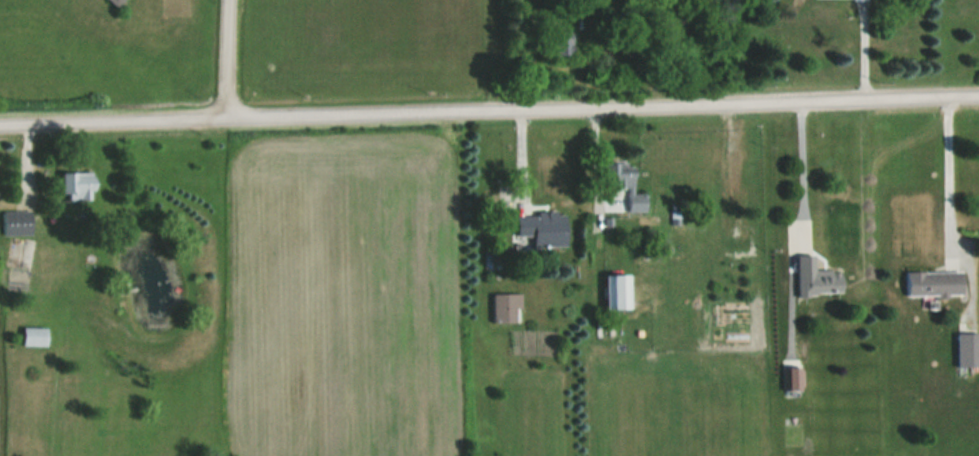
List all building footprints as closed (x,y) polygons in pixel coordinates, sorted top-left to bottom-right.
[(572,54),(572,34),(554,34),(554,54),(572,54)] [(613,187),(636,187),(636,162),(613,162),(613,187)] [(67,199),(95,199),(95,173),(67,173),(67,199)] [(594,210),(646,210),(646,193),(594,193),(594,210)] [(34,235),(34,210),(4,210),(4,235),(34,235)] [(517,214),(517,235),(567,235),(567,214),(517,214)] [(842,269),(816,270),(816,254),(797,255),(799,295),(843,293),(842,269)] [(907,296),(964,296),(964,271),(907,271),(907,296)] [(522,321),(522,293),(493,293),(493,321),(522,321)] [(49,346),(49,327),(24,327),(24,346),(49,346)] [(957,334),(957,366),(978,366),(978,334),(957,334)]
